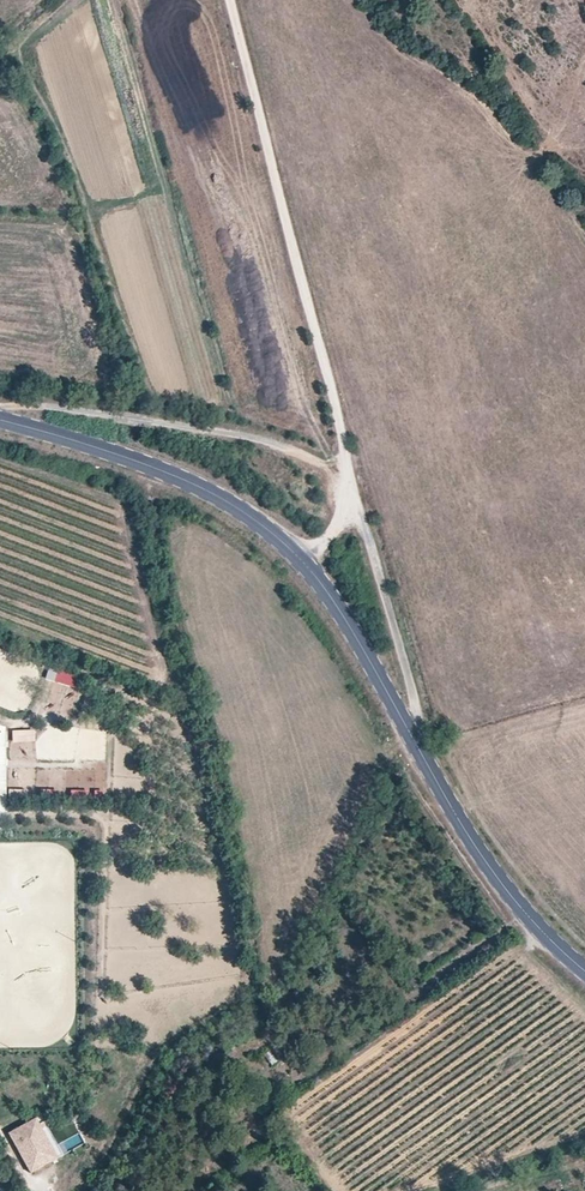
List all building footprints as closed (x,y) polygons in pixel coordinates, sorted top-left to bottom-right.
[(48,669),(45,682),(78,690),(81,677),(48,669)] [(67,687),(61,704),(71,707),(76,690),(67,687)] [(11,730),(11,743),(35,743),(35,730),(11,730)] [(28,804),(28,790),(8,790),(7,803),(28,804)] [(37,1162),(25,1141),(15,1146),(27,1167),(37,1162)]
